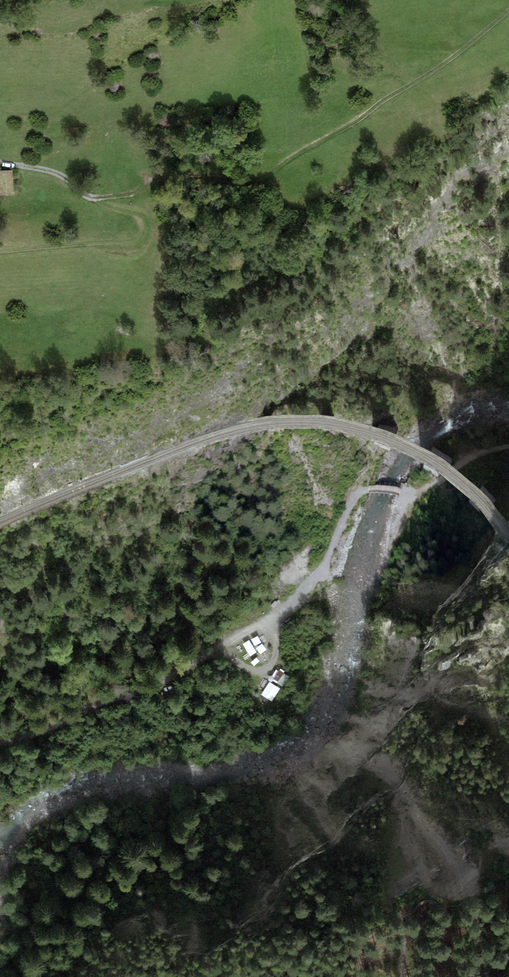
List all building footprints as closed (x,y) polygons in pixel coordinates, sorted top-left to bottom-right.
[(1,193),(14,193),(13,170),(0,171),(0,179),(1,193)]
